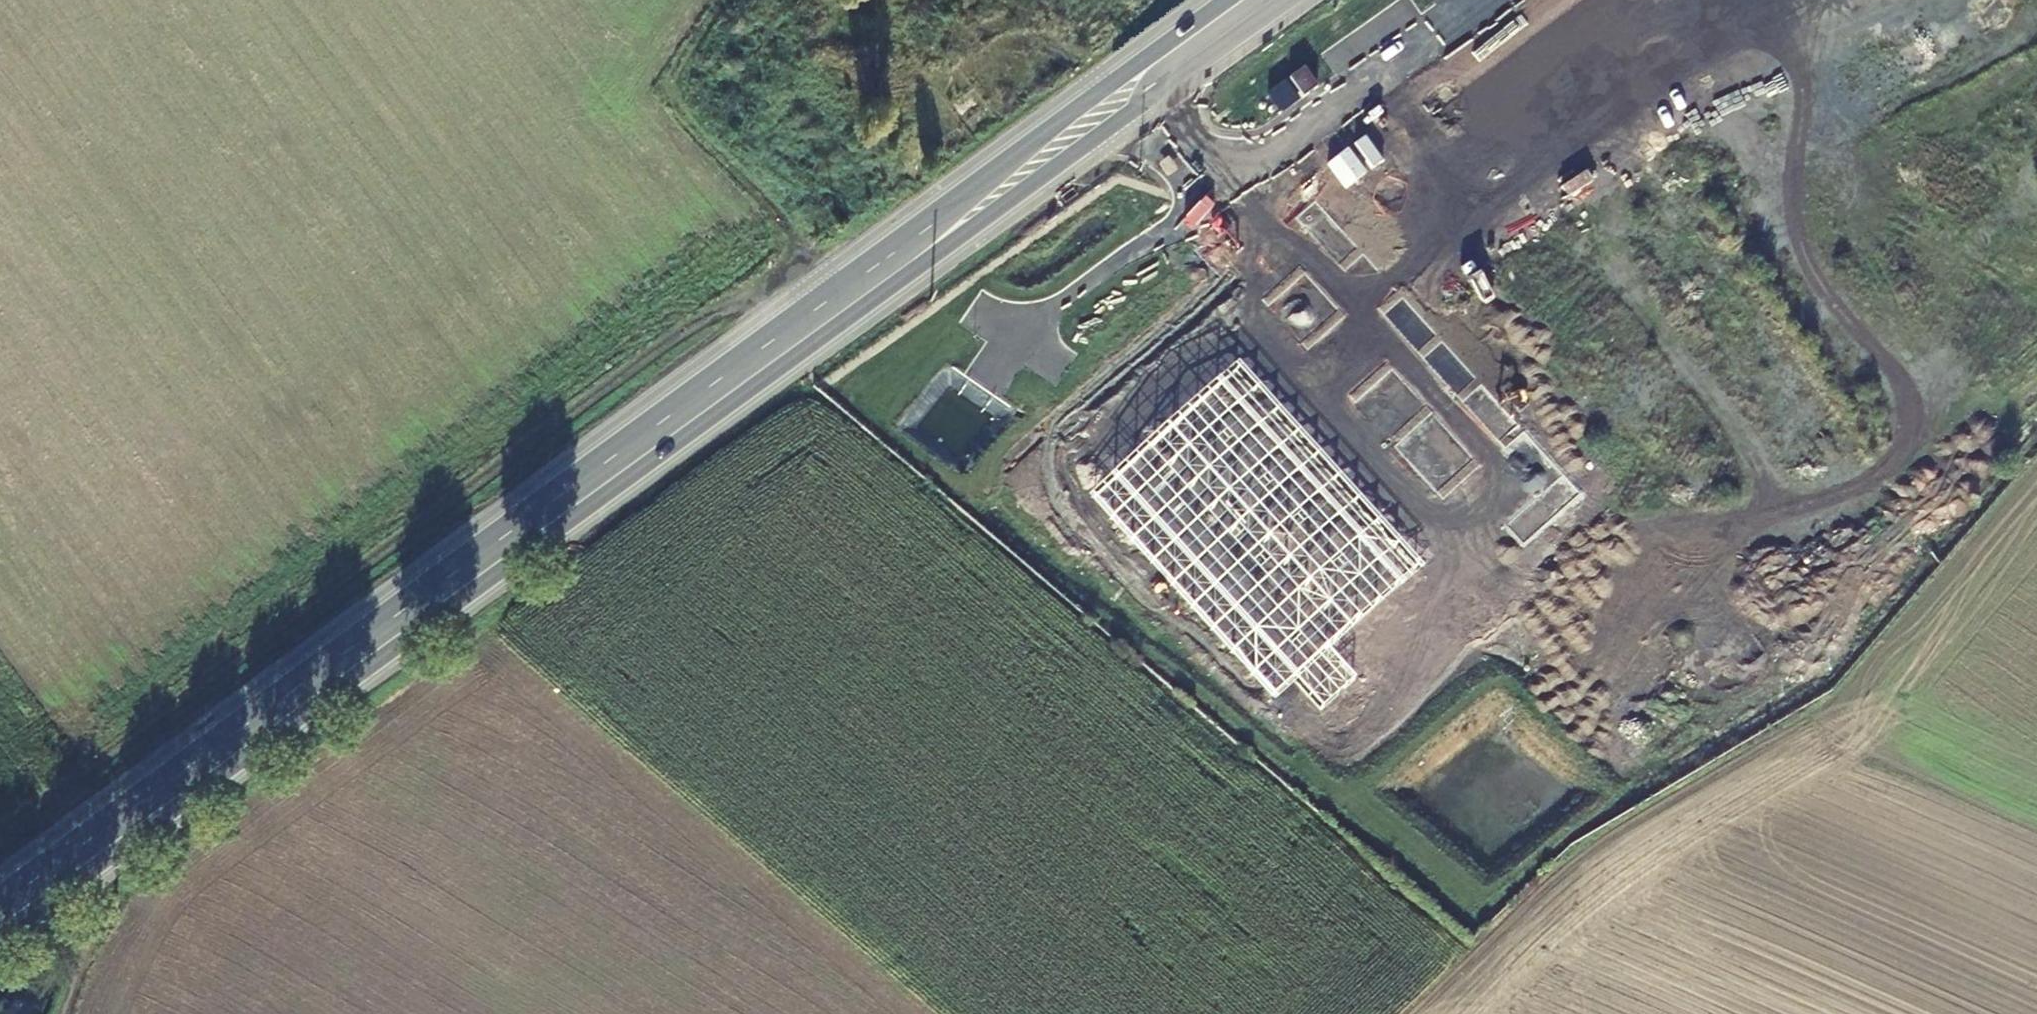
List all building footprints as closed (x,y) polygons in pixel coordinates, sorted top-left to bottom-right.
[(1422,569),(1243,370),(1102,497),(1281,696),(1299,679),(1327,711),(1362,680),(1333,648),(1422,569)]
